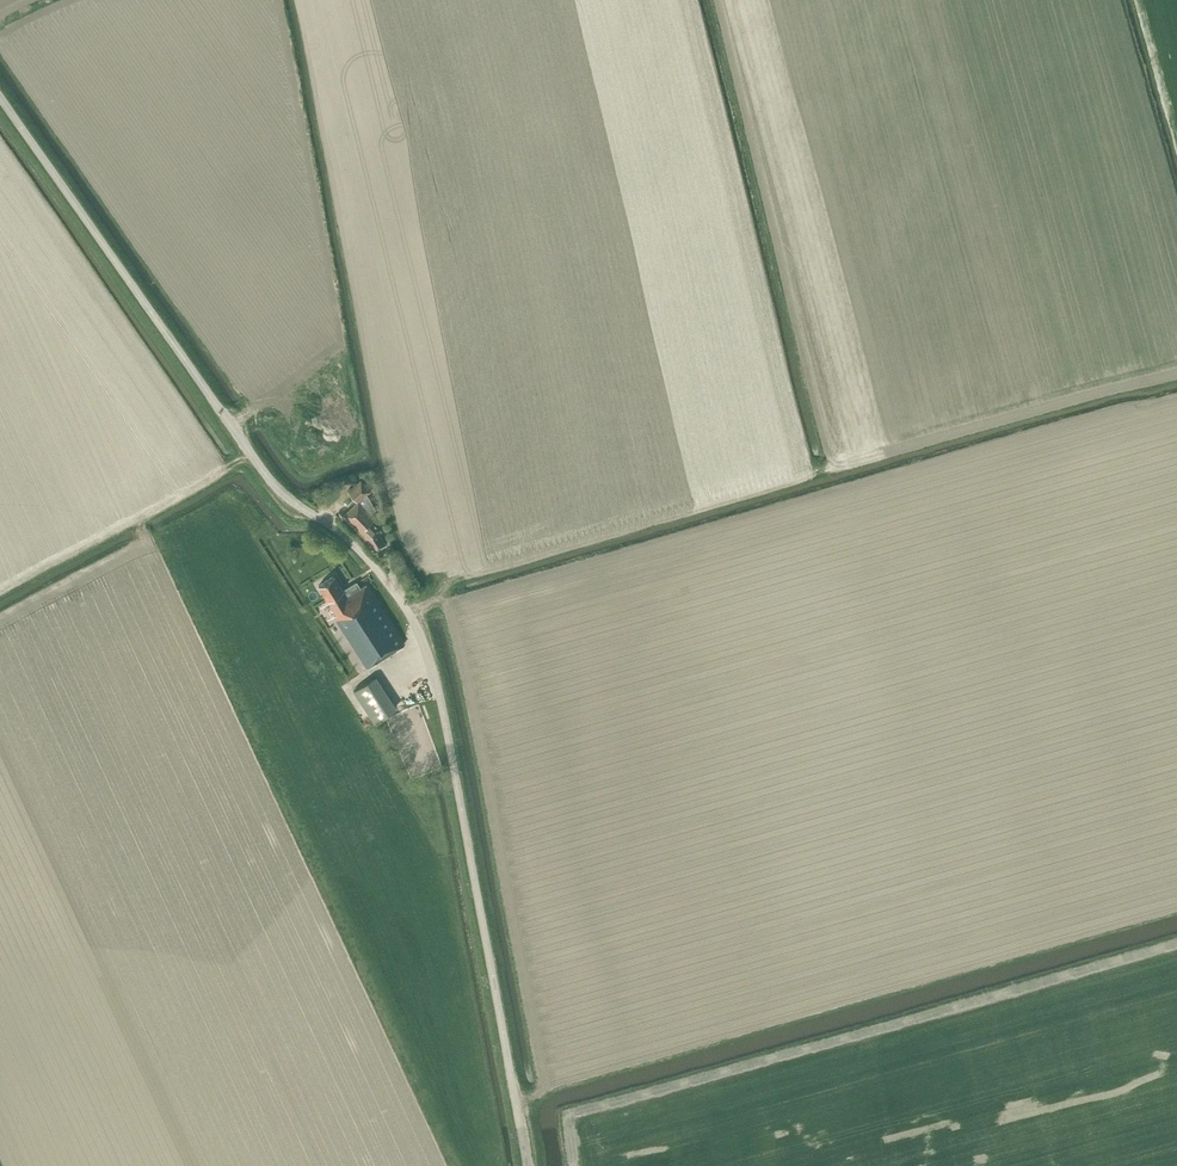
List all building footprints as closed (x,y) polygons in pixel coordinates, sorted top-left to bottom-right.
[(357,502),(343,516),(366,539),(367,538),(375,551),(386,544),(377,531),(379,529),(371,521),(375,517),(370,513),(374,509),(367,495),(371,491),(360,479),(347,491),(357,502)] [(334,615),(340,625),(336,628),(341,636),(339,637),(344,645),(342,646),(350,657),(355,666),(358,664),(363,661),(367,666),(404,643),(366,584),(360,587),(356,581),(343,590),(334,576),(319,585),(328,600),(329,600),(338,613),(334,615)] [(394,709),(374,677),(354,690),(374,722),(394,709)]
